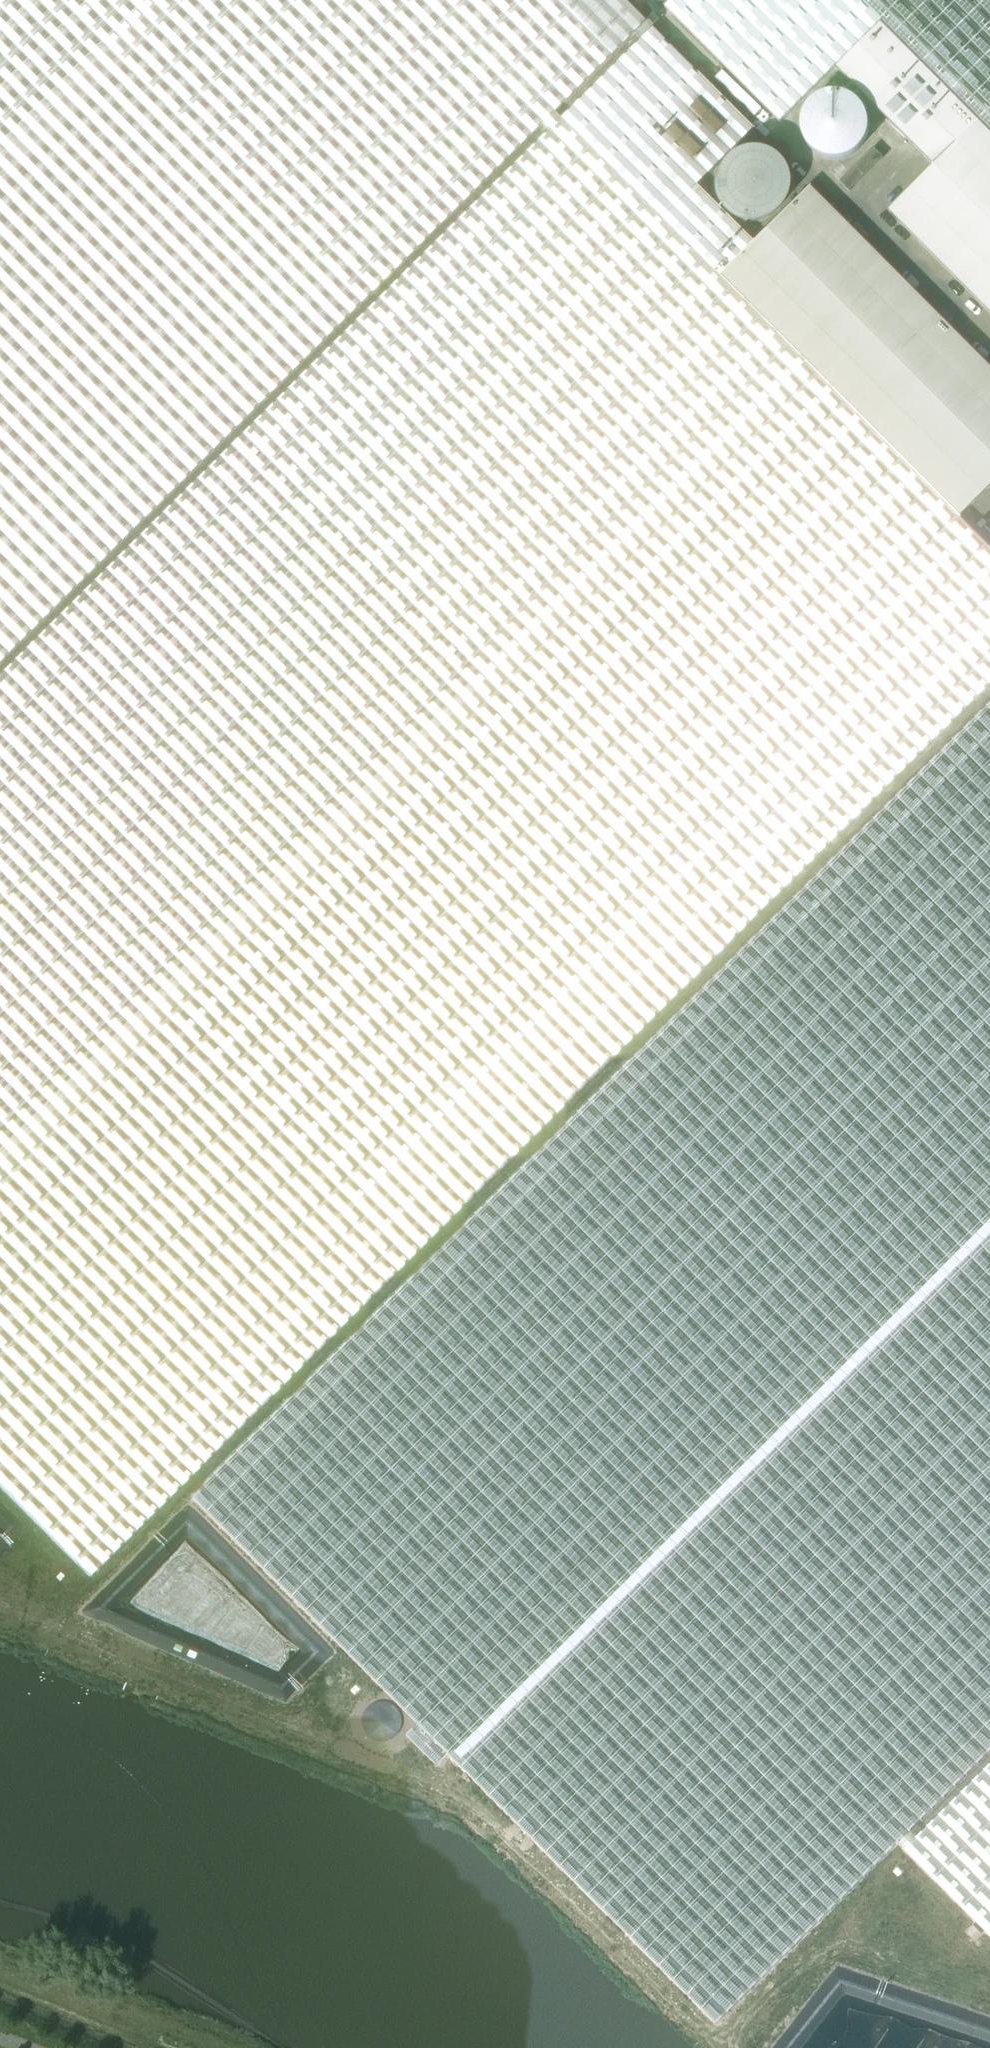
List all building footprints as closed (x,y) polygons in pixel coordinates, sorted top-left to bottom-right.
[(544,127),(557,115),(553,112),(644,21),(622,0),(0,0),(0,661),(541,124),(544,127)] [(835,67),(881,20),(861,0),(673,0),(665,8),(779,123),(835,67)] [(881,20),(989,130),(989,0),(861,0),(881,20)] [(881,20),(835,67),(933,165),(888,210),(989,313),(989,130),(881,20)] [(560,119),(717,277),(751,243),(694,186),(751,129),(651,29),(560,119)] [(957,518),(717,277),(560,119),(557,115),(544,127),(548,131),(0,676),(0,1486),(90,1576),(989,681),(989,551),(957,518)] [(873,148),(840,181),(849,191),(883,157),(873,148)] [(717,277),(957,518),(989,484),(989,370),(808,186),(751,243),(717,277)] [(193,1497),(419,1724),(407,1735),(437,1765),(448,1754),(716,2023),(897,1843),(901,1847),(914,1834),(910,1830),(989,1751),(989,705),(193,1497)] [(918,1838),(914,1834),(901,1847),(989,1936),(989,1766),(918,1838)]
